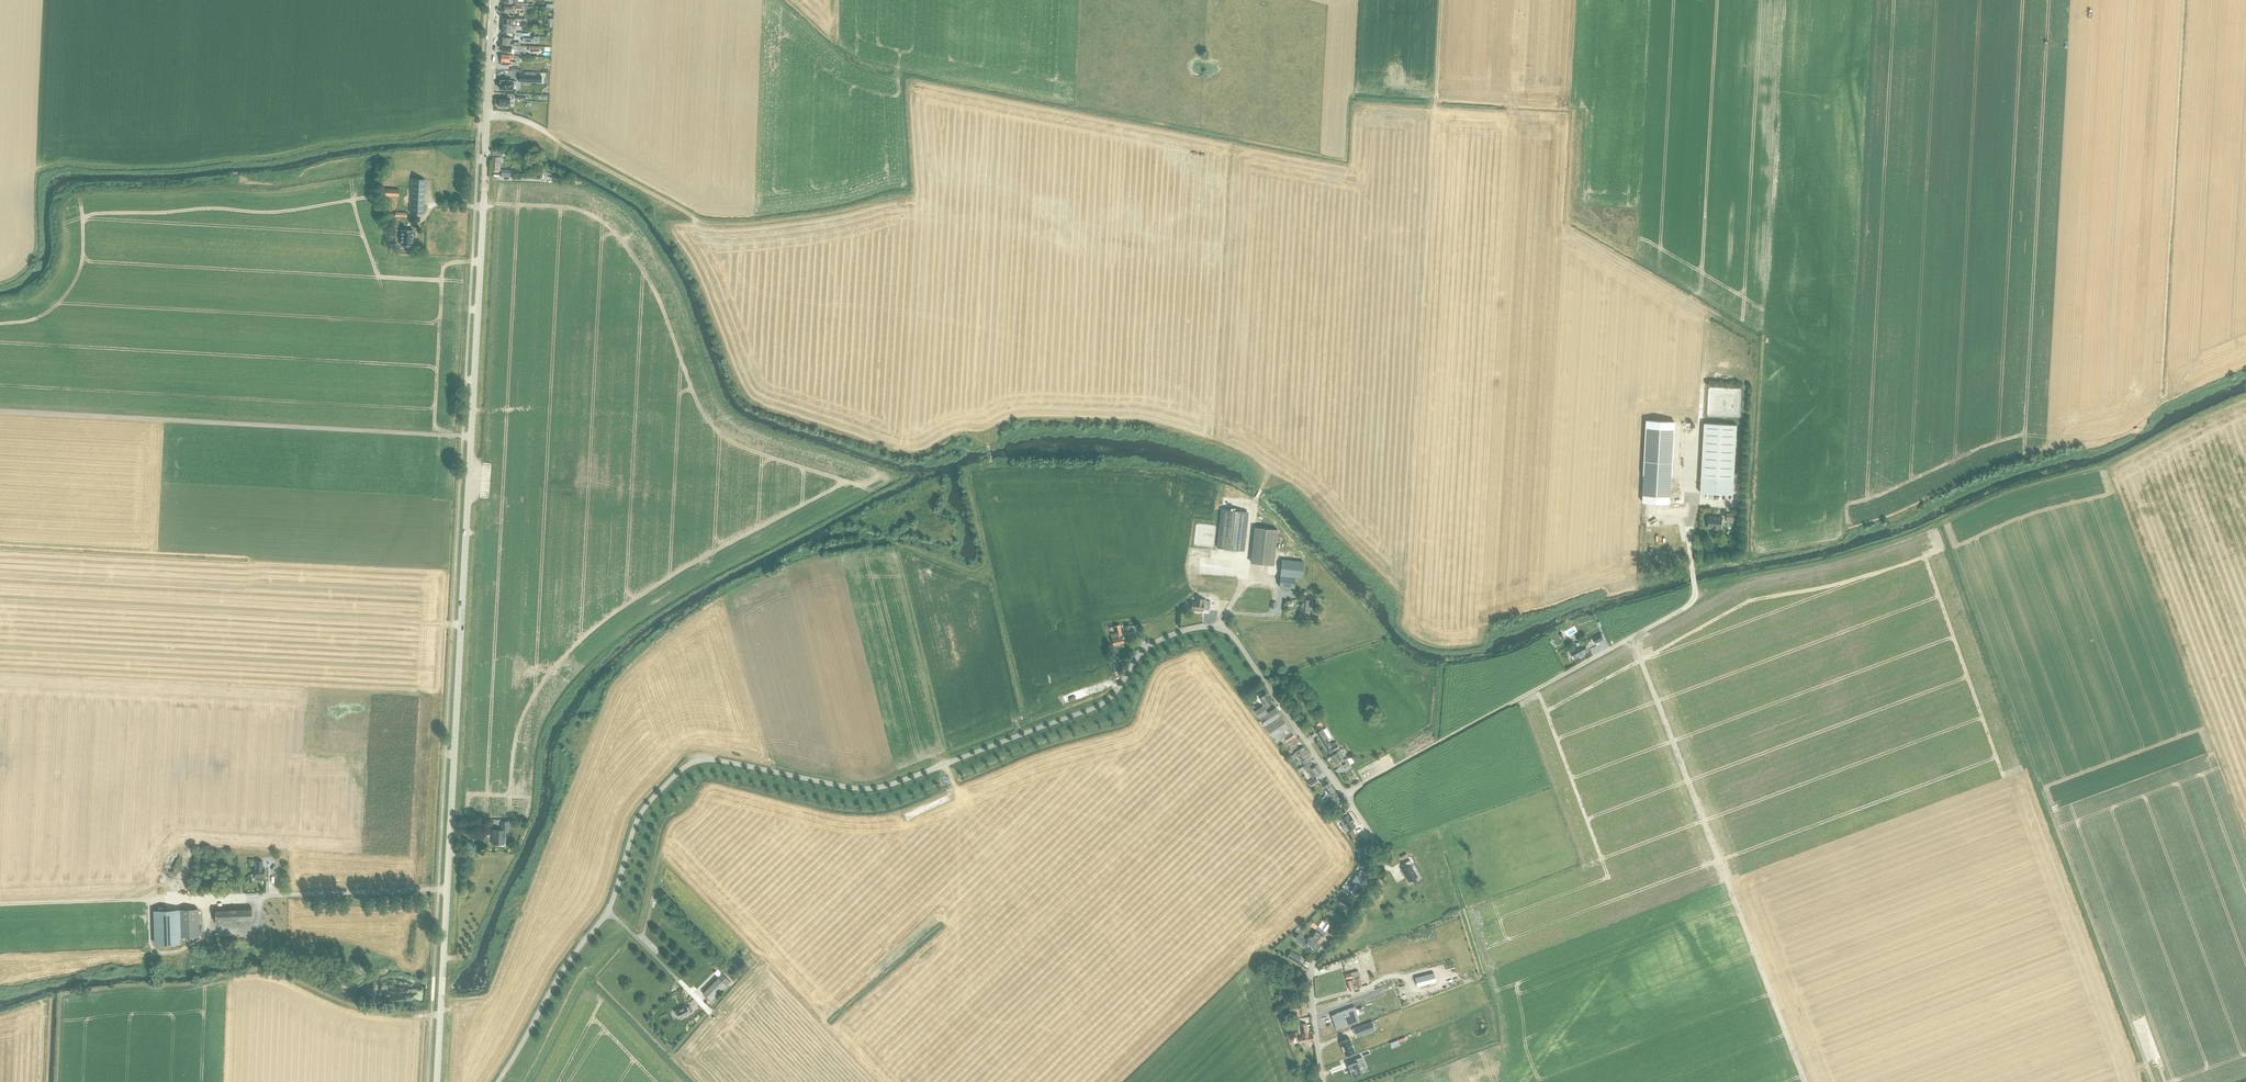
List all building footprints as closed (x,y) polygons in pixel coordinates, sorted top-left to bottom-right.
[(510,38),(502,37),(502,44),(515,45),(515,42),(512,42),(512,38),(510,38)] [(502,65),(516,66),(517,62),(509,62),(510,55),(502,55),(501,55),(501,65),(502,65)] [(541,75),(520,74),(519,82),(537,82),(541,82),(541,79),(541,75)] [(508,81),(508,80),(505,79),(505,80),(501,80),(501,84),(500,84),(499,88),(512,89),(513,85),(516,85),(516,81),(508,81)] [(499,98),(498,106),(503,106),(509,107),(514,108),(514,99),(514,95),(510,94),(507,94),(507,98),(499,98)] [(492,170),(500,171),(501,157),(493,157),(492,170)] [(412,179),(411,212),(423,214),(425,179),(412,179)] [(399,189),(383,188),(382,195),(398,196),(399,189)] [(413,230),(401,229),(401,237),(401,243),(401,245),(403,245),(403,247),(408,248),(408,245),(412,245),(413,230)] [(1644,475),(1643,502),(1670,503),(1671,476),(1674,422),(1647,420),(1645,475),(1644,475)] [(1700,493),(1733,495),(1737,425),(1704,423),(1700,493)] [(1249,512),(1222,509),(1218,548),(1244,551),(1249,512)] [(1708,528),(1721,528),(1722,517),(1718,517),(1717,516),(1715,516),(1714,517),(1709,516),(1708,528)] [(1251,562),(1274,564),(1277,529),(1254,527),(1251,562)] [(1282,559),(1279,586),(1294,588),(1296,577),(1302,578),(1304,561),(1286,560),(1282,559)] [(1274,598),(1275,588),(1256,586),(1255,590),(1245,589),(1244,595),(1274,598)] [(1209,610),(1210,601),(1206,601),(1206,599),(1197,598),(1196,602),(1192,601),(1191,609),(1203,611),(1203,609),(1209,610)] [(1300,613),(1310,614),(1311,600),(1302,599),(1300,613)] [(1120,625),(1114,626),(1116,633),(1111,634),(1114,645),(1124,642),(1120,625)] [(1601,633),(1595,636),(1598,642),(1604,639),(1601,633)] [(1578,647),(1571,651),(1575,658),(1589,650),(1585,643),(1581,645),(1579,641),(1576,643),(1578,647)] [(1262,692),(1258,695),(1257,696),(1256,697),(1256,698),(1257,699),(1259,703),(1262,701),(1266,707),(1273,703),(1266,693),(1263,695),(1262,692)] [(1276,743),(1292,732),(1275,707),(1268,712),(1263,705),(1260,706),(1258,703),(1255,706),(1254,705),(1252,707),(1276,743)] [(1327,724),(1324,726),(1330,736),(1333,734),(1327,724)] [(1325,745),(1330,754),(1339,748),(1335,742),(1331,744),(1327,739),(1328,738),(1322,729),(1316,732),(1325,746),(1325,745)] [(1284,738),(1287,742),(1295,736),(1293,732),(1284,738)] [(1280,745),(1288,756),(1290,755),(1283,744),(1280,745)] [(1295,752),(1290,756),(1292,759),(1298,755),(1300,759),(1308,754),(1304,747),(1295,752)] [(1344,756),(1340,749),(1331,755),(1336,763),(1342,759),(1341,758),(1344,756)] [(1365,766),(1368,774),(1393,765),(1390,756),(1365,766)] [(1342,765),(1344,769),(1351,765),(1346,757),(1344,759),(1346,763),(1342,765)] [(1308,762),(1304,765),(1303,766),(1305,769),(1312,764),(1310,761),(1308,763),(1308,762)] [(1307,771),(1312,777),(1321,771),(1316,765),(1307,771)] [(1310,783),(1312,786),(1320,781),(1317,778),(1310,783)] [(1320,799),(1322,802),(1336,793),(1329,783),(1325,786),(1329,793),(1320,799)] [(1336,793),(1322,802),(1321,802),(1324,805),(1330,801),(1334,807),(1342,802),(1336,793)] [(1344,809),(1336,814),(1339,818),(1346,813),(1344,809)] [(1341,826),(1343,828),(1354,820),(1351,815),(1350,816),(1348,814),(1340,819),(1343,824),(1341,826)] [(508,836),(508,821),(501,821),(501,830),(493,829),(493,843),(504,844),(504,836),(508,836)] [(1347,833),(1351,839),(1356,835),(1352,830),(1347,833)] [(1365,845),(1357,849),(1359,853),(1367,849),(1365,845)] [(1410,860),(1402,865),(1404,868),(1402,869),(1409,882),(1417,876),(1410,864),(1412,863),(1410,860)] [(255,877),(265,876),(265,868),(263,868),(263,861),(256,861),(256,868),(254,868),(255,877)] [(1349,892),(1354,895),(1360,886),(1366,876),(1359,872),(1352,880),(1349,885),(1352,887),(1349,892)] [(1340,900),(1347,905),(1351,899),(1344,894),(1340,900)] [(215,922),(252,921),(252,907),(215,908),(215,922)] [(180,909),(155,910),(156,943),(181,942),(181,937),(180,909)] [(200,909),(180,909),(181,937),(201,936),(200,909)] [(1318,926),(1327,932),(1331,927),(1334,923),(1327,917),(1324,921),(1323,920),(1318,926)] [(1317,930),(1312,937),(1319,942),(1327,932),(1318,925),(1315,929),(1317,930)] [(1304,948),(1306,946),(1309,943),(1314,949),(1319,945),(1317,942),(1316,943),(1312,939),(1311,937),(1310,936),(1306,940),(1302,936),(1297,940),(1304,948)] [(1463,943),(1463,961),(1471,961),(1471,952),(1468,952),(1469,943),(1463,943)] [(1373,949),(1379,961),(1389,956),(1384,944),(1373,949)] [(1290,951),(1287,958),(1297,964),(1301,957),(1290,951)] [(1434,965),(1439,981),(1452,977),(1449,970),(1448,970),(1445,961),(1434,965)] [(1350,990),(1363,986),(1358,970),(1345,974),(1350,990)] [(1434,972),(1415,977),(1417,986),(1436,981),(1434,972)] [(703,993),(711,1000),(731,981),(723,973),(703,993)] [(1296,984),(1288,986),(1289,992),(1287,992),(1289,1003),(1294,1002),(1292,995),(1295,994),(1294,991),(1298,990),(1296,984)] [(1290,1008),(1290,1009),(1291,1009),(1291,1011),(1298,1010),(1298,1014),(1305,1012),(1303,1001),(1298,1002),(1298,1004),(1290,1005),(1290,1008)] [(690,1012),(693,1011),(690,1006),(687,1007),(687,1006),(684,1007),(684,1006),(677,1010),(675,1011),(677,1015),(679,1014),(681,1018),(685,1015),(687,1016),(687,1014),(690,1013),(690,1012)] [(1354,1006),(1331,1015),(1337,1030),(1360,1021),(1354,1006)] [(1372,1021),(1353,1028),(1356,1037),(1376,1029),(1372,1021)] [(1303,1036),(1299,1037),(1300,1043),(1313,1040),(1314,1040),(1313,1037),(1313,1034),(1312,1034),(1309,1035),(1306,1023),(1300,1024),(1303,1036)] [(1349,1038),(1340,1041),(1345,1055),(1355,1051),(1349,1038)] [(1361,1056),(1346,1062),(1347,1062),(1349,1069),(1350,1069),(1353,1077),(1352,1077),(1352,1078),(1362,1074),(1361,1074),(1358,1066),(1363,1064),(1360,1057),(1361,1057),(1362,1057),(1361,1056)]
